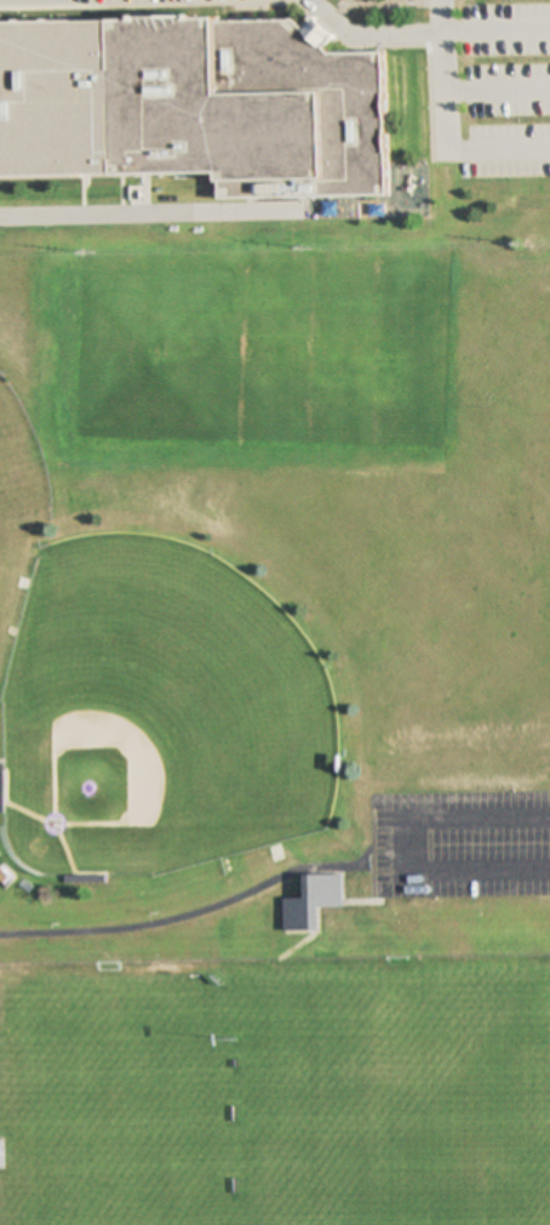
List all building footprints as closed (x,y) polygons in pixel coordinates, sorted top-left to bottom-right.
[(110,13),(109,167),(213,167),(216,190),(378,188),(378,44),(322,46),(331,29),(309,7),(298,22),(286,11),(110,13)] [(0,11),(0,182),(108,182),(105,10),(0,11)] [(11,874),(0,867),(0,884),(3,886),(11,874)] [(283,898),(283,930),(321,929),(321,905),(344,904),(344,873),(310,874),(310,898),(283,898)]
